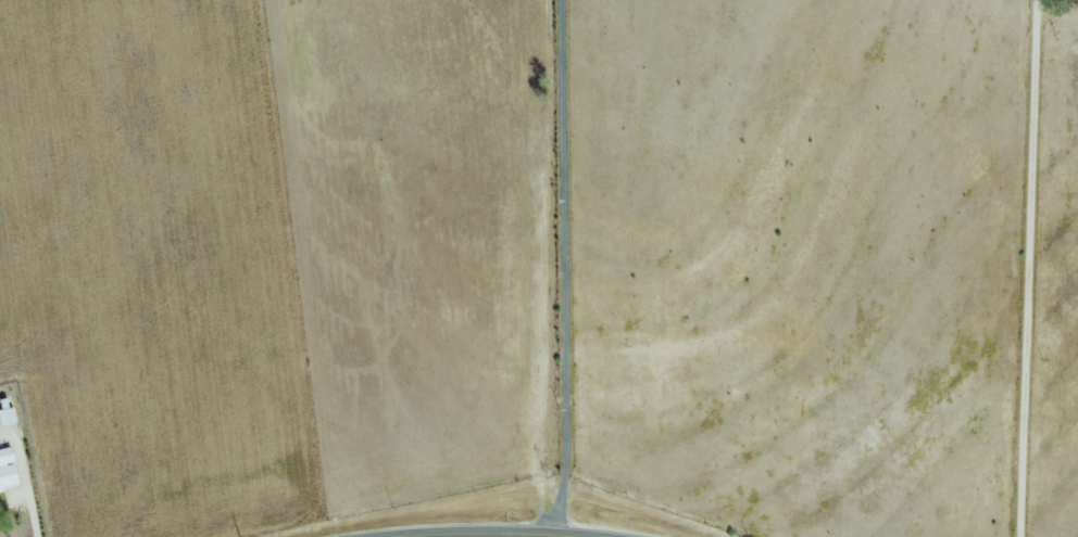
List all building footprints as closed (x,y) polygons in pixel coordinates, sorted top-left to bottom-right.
[(14,462),(15,462),(12,447),(0,450),(0,492),(4,491),(3,486),(18,483),(14,462)]
